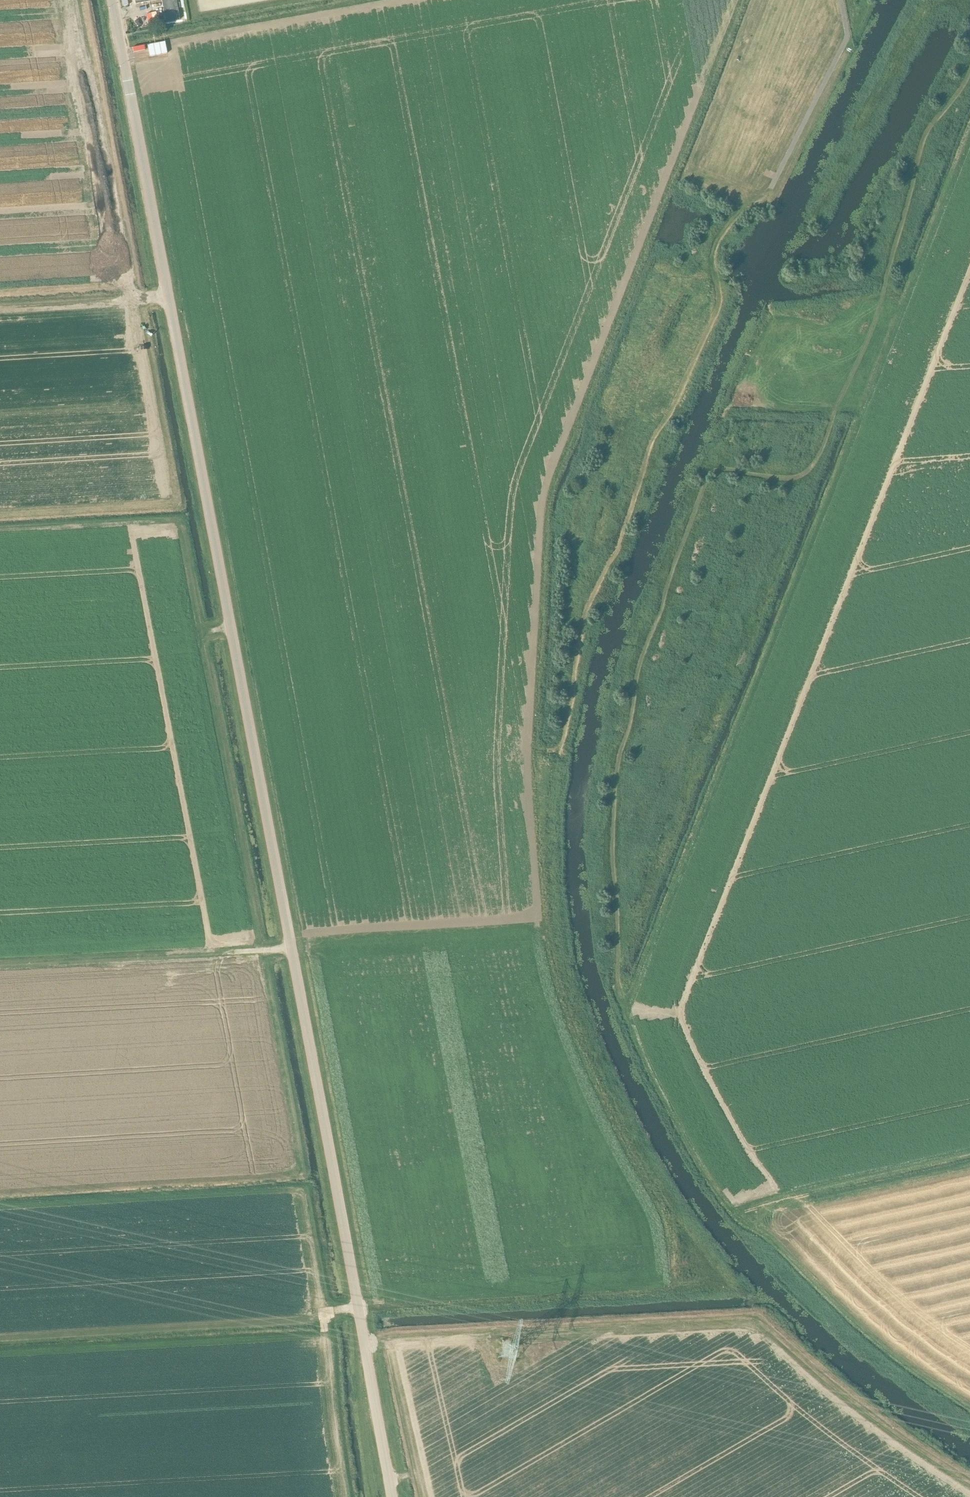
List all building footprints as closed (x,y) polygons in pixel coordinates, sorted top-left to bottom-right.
[(166,23),(180,20),(176,0),(162,0),(166,23)]
